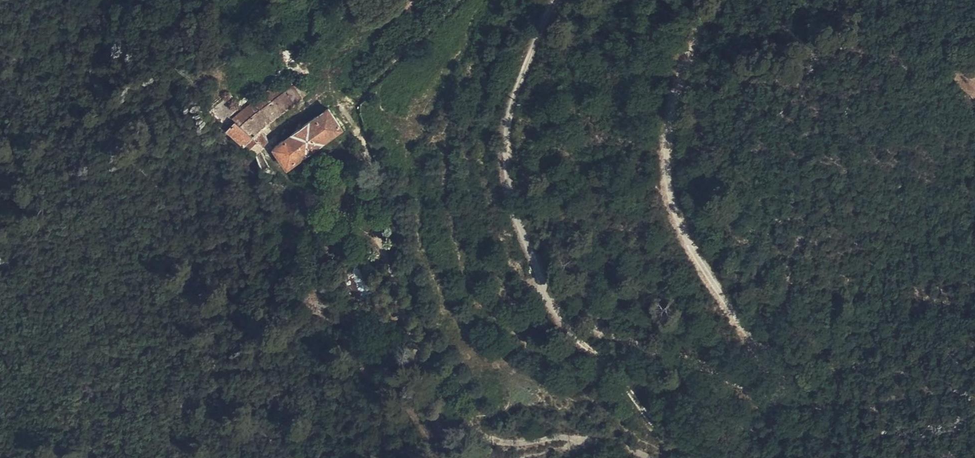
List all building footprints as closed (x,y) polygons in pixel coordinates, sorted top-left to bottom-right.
[(300,76),(243,114),(245,116),(239,120),(258,149),(277,137),(270,126),(314,97),(305,84),(300,76)] [(305,84),(314,97),(320,93),(312,80),(305,84)] [(347,128),(335,108),(281,144),(305,181),(322,170),(311,153),(347,128)]
